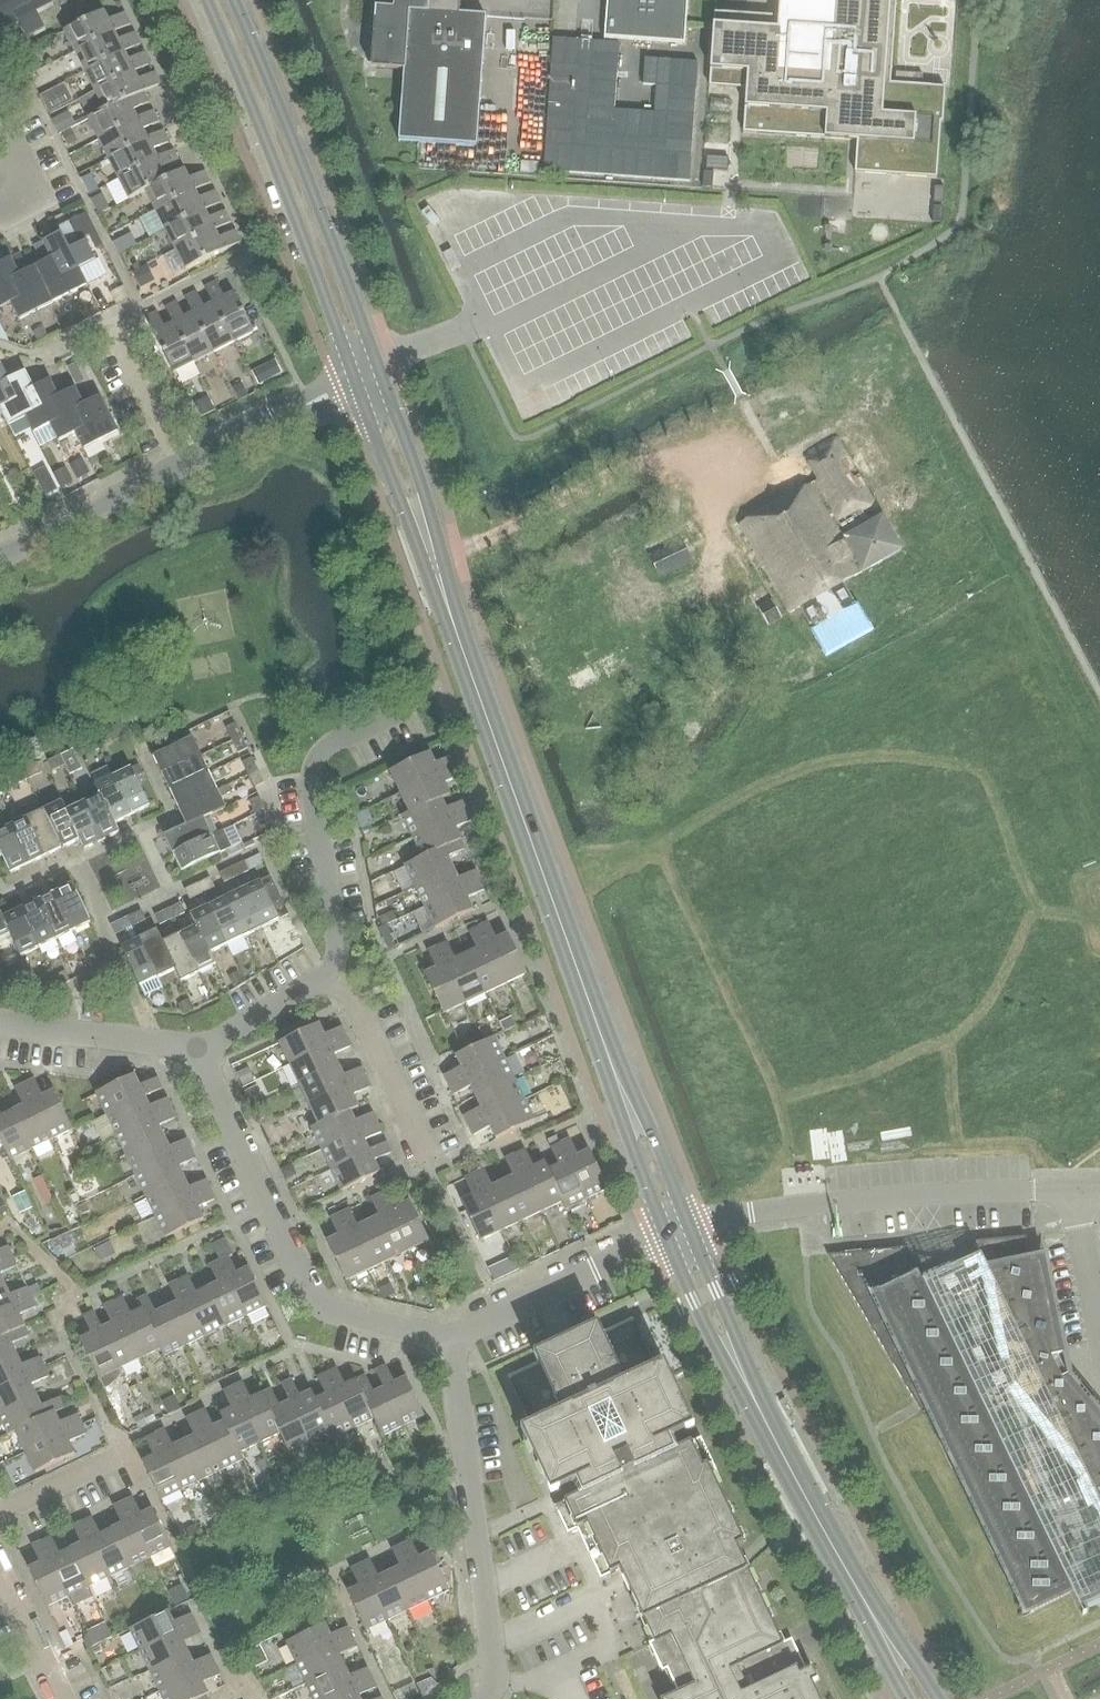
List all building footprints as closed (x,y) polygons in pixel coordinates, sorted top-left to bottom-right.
[(3,30),(19,22),(10,5),(19,0),(0,0),(0,26),(3,30)] [(10,5),(19,22),(27,39),(46,29),(37,13),(54,5),(51,0),(19,0),(10,5)] [(371,68),(375,69),(404,71),(399,131),(398,141),(419,143),(476,147),(486,17),(459,15),(460,0),(376,0),(373,34),(373,37),(371,68)] [(604,38),(684,44),(687,0),(607,0),(604,38)] [(714,13),(709,87),(746,89),(745,100),(743,133),(844,140),(857,141),(855,173),(902,176),(938,179),(943,110),(945,88),(890,84),(896,0),(780,0),(778,17),(768,17),(714,13)] [(115,30),(115,31),(131,23),(125,12),(110,20),(105,10),(66,30),(76,50),(115,30)] [(115,30),(76,50),(86,70),(126,51),(141,43),(135,32),(120,40),(115,31),(115,30)] [(617,46),(549,41),(549,50),(541,172),(688,183),(697,65),(642,61),(641,85),(655,86),(653,114),(613,111),(617,46)] [(126,51),(86,70),(96,90),(135,70),(151,63),(145,52),(130,60),(126,51)] [(37,57),(26,63),(31,72),(41,67),(37,57)] [(135,70),(96,90),(106,109),(106,110),(145,91),(161,83),(155,71),(140,79),(135,70)] [(39,95),(48,112),(63,104),(54,88),(39,95)] [(106,110),(106,109),(89,118),(99,138),(139,118),(135,109),(150,101),(145,91),(106,110)] [(139,118),(99,138),(109,158),(149,137),(144,128),(160,120),(154,110),(139,118)] [(70,112),(51,121),(58,135),(76,126),(70,112)] [(109,158),(119,178),(159,156),(155,148),(169,140),(164,129),(149,137),(109,158)] [(71,130),(62,135),(68,146),(77,141),(71,130)] [(130,199),(146,190),(146,189),(169,176),(165,168),(179,160),(174,148),(159,156),(119,178),(130,199)] [(706,157),(706,169),(727,171),(728,158),(706,157)] [(210,180),(204,168),(189,177),(184,168),(169,176),(146,189),(146,190),(155,209),(194,188),(210,180)] [(705,172),(704,187),(712,188),(713,173),(705,172)] [(199,198),(194,188),(155,209),(166,229),(204,208),(205,209),(220,201),(215,190),(199,198)] [(935,188),(934,203),(943,204),(943,189),(935,188)] [(103,197),(94,201),(99,212),(108,208),(103,197)] [(209,218),(205,209),(204,208),(166,229),(176,248),(214,228),(215,229),(230,221),(224,209),(209,218)] [(934,208),(933,222),(942,223),(942,208),(934,208)] [(86,214),(59,227),(62,233),(68,246),(88,236),(95,250),(102,246),(86,214)] [(241,242),(235,230),(219,238),(215,229),(214,228),(176,248),(187,269),(241,242)] [(48,252),(52,259),(61,277),(80,267),(80,268),(97,259),(87,241),(70,250),(68,246),(62,233),(43,242),(48,252)] [(112,242),(117,253),(135,244),(130,233),(112,242)] [(42,241),(33,246),(39,257),(48,252),(43,242),(42,241)] [(20,254),(12,258),(19,272),(27,268),(20,254)] [(0,264),(0,278),(3,285),(0,286),(0,308),(11,303),(11,302),(28,293),(20,275),(19,272),(12,258),(0,264)] [(52,259),(36,267),(54,302),(89,285),(80,268),(80,267),(61,277),(52,259)] [(131,272),(140,287),(154,280),(145,264),(131,272)] [(36,267),(20,275),(28,293),(11,302),(11,303),(19,320),(54,302),(36,267)] [(215,304),(234,343),(253,333),(234,295),(225,299),(217,283),(206,289),(214,305),(215,304)] [(215,304),(214,305),(205,309),(197,293),(186,299),(193,315),(194,314),(213,353),(234,343),(215,304)] [(174,324),(194,363),(213,353),(194,314),(193,315),(184,319),(176,303),(165,309),(173,325),(174,324)] [(173,373),(194,363),(174,324),(173,325),(165,329),(157,313),(145,319),(173,373)] [(43,327),(32,333),(37,342),(48,336),(43,327)] [(860,353),(849,360),(854,370),(862,365),(866,363),(860,353)] [(275,360),(264,366),(271,379),(282,374),(275,360)] [(849,360),(838,366),(844,376),(854,370),(849,360)] [(1,407),(18,398),(9,380),(10,379),(2,363),(0,364),(0,408),(1,407)] [(76,364),(67,368),(76,385),(84,381),(76,364)] [(838,366),(828,372),(833,382),(844,376),(838,366)] [(26,371),(10,379),(9,380),(18,398),(1,407),(9,424),(26,416),(25,415),(43,406),(34,388),(35,388),(26,371)] [(828,372),(816,378),(820,385),(822,388),(833,382),(828,372)] [(51,379),(35,388),(34,388),(43,406),(25,415),(26,416),(34,432),(51,424),(51,423),(69,414),(60,397),(60,396),(51,379)] [(241,383),(231,388),(238,401),(248,396),(241,383)] [(820,385),(809,392),(813,401),(825,394),(822,388),(820,385)] [(77,388),(60,396),(60,397),(69,414),(51,423),(51,424),(60,441),(76,432),(94,423),(85,404),(77,388)] [(101,396),(85,404),(94,423),(76,432),(84,448),(119,431),(101,396)] [(209,402),(196,409),(201,418),(214,411),(209,402)] [(831,405),(820,412),(825,421),(836,414),(833,408),(831,405)] [(843,425),(831,432),(836,441),(848,434),(844,428),(843,425)] [(896,425),(856,448),(859,454),(866,466),(867,468),(907,445),(896,425)] [(772,437),(762,442),(768,454),(776,450),(778,448),(772,437)] [(762,442),(753,447),(759,459),(768,454),(762,442)] [(854,445),(843,452),(848,461),(859,454),(856,448),(854,445)] [(907,445),(867,468),(871,474),(879,488),(919,465),(907,445)] [(753,447),(744,453),(750,464),(759,459),(753,447)] [(744,453),(734,458),(741,469),(750,464),(744,453)] [(734,458),(725,463),(732,475),(741,469),(734,458)] [(91,474),(82,459),(71,466),(80,480),(91,474)] [(725,463),(716,468),(723,480),(732,475),(725,463)] [(866,466),(854,472),(859,481),(871,474),(867,468),(866,466)] [(74,483),(66,468),(54,475),(62,489),(74,483)] [(716,468),(707,473),(714,485),(723,480),(716,468)] [(788,471),(753,490),(766,512),(800,492),(788,471)] [(707,473),(697,479),(703,491),(706,489),(714,485),(707,473)] [(753,490),(718,510),(730,532),(766,512),(753,490)] [(800,492),(766,512),(778,534),(813,514),(800,492)] [(766,512),(730,532),(743,554),(778,534),(766,512)] [(813,514),(778,534),(790,556),(825,536),(813,514)] [(778,534),(743,554),(755,576),(790,556),(778,534)] [(825,536),(790,556),(803,577),(837,558),(825,536)] [(659,577),(691,561),(681,541),(649,557),(659,577)] [(790,556),(755,576),(767,598),(803,577),(790,556)] [(837,558),(803,577),(816,600),(842,585),(850,581),(837,558)] [(803,577),(767,598),(780,620),(801,609),(816,600),(803,577)] [(854,606),(842,585),(816,600),(801,609),(813,629),(811,631),(826,657),(872,631),(857,605),(854,606)] [(765,627),(779,619),(769,602),(755,610),(765,627)] [(227,727),(233,740),(243,735),(237,722),(227,727)] [(112,738),(107,728),(94,735),(99,744),(112,738)] [(94,735),(82,740),(86,750),(99,744),(94,735)] [(239,752),(249,747),(243,735),(233,740),(239,752)] [(162,775),(201,755),(192,738),(153,757),(162,775)] [(66,764),(78,758),(74,748),(61,754),(66,764)] [(401,791),(458,763),(454,754),(436,763),(431,751),(391,770),(401,791)] [(61,754),(49,760),(53,770),(66,764),(61,754)] [(162,775),(170,792),(209,773),(201,755),(162,775)] [(244,761),(250,774),(259,769),(253,757),(244,761)] [(42,771),(39,765),(38,762),(25,768),(30,777),(42,771)] [(445,782),(454,778),(463,774),(458,763),(401,791),(411,811),(450,793),(445,782)] [(30,777),(25,768),(13,774),(17,783),(30,777)] [(130,768),(113,776),(132,816),(149,807),(130,768)] [(250,774),(256,786),(265,782),(259,769),(250,774)] [(218,790),(209,773),(170,792),(178,809),(218,790)] [(95,785),(99,795),(100,794),(115,825),(132,816),(113,776),(95,785)] [(8,788),(3,778),(0,780),(0,792),(8,788)] [(178,809),(186,826),(187,827),(204,818),(226,808),(218,790),(178,809)] [(413,836),(469,809),(465,799),(447,808),(442,798),(451,794),(450,793),(411,811),(404,815),(413,836)] [(119,833),(115,825),(100,794),(99,795),(83,802),(102,842),(119,833)] [(251,800),(257,813),(267,808),(260,796),(251,800)] [(80,840),(66,811),(61,801),(44,810),(62,849),(79,841),(80,840)] [(102,842),(83,802),(66,811),(80,840),(79,841),(84,850),(102,842)] [(263,826),(273,821),(267,808),(257,813),(263,826)] [(456,827),(474,819),(469,809),(413,836),(423,856),(462,838),(456,827)] [(62,849),(44,810),(26,818),(45,857),(62,849)] [(45,857),(26,818),(9,826),(28,866),(45,857)] [(164,836),(173,855),(212,836),(204,818),(187,827),(186,826),(164,836)] [(9,826),(0,831),(0,852),(10,874),(28,866),(9,826)] [(213,837),(212,836),(173,855),(181,872),(232,848),(224,831),(213,837)] [(466,848),(462,838),(423,856),(406,865),(416,885),(454,867),(449,856),(466,848)] [(234,866),(238,876),(251,870),(246,860),(234,866)] [(371,881),(372,880),(387,873),(382,862),(370,868),(368,869),(371,881)] [(234,866),(221,872),(226,882),(238,876),(234,866)] [(454,867),(416,885),(425,906),(482,879),(477,869),(459,877),(454,867)] [(216,886),(211,877),(199,883),(204,892),(216,886)] [(243,889),(262,928),(288,915),(270,877),(260,881),(243,889)] [(482,879),(425,906),(435,927),(474,908),(468,896),(486,888),(482,879)] [(199,883),(187,889),(191,898),(204,892),(199,883)] [(54,892),(73,932),(90,923),(72,884),(54,892)] [(226,897),(245,937),(262,928),(243,889),(226,897)] [(54,892),(37,901),(56,940),(73,932),(54,892)] [(208,906),(227,945),(245,937),(226,897),(208,906)] [(37,901),(19,909),(39,949),(56,940),(37,901)] [(186,912),(182,902),(169,909),(174,918),(186,912)] [(190,914),(196,926),(210,954),(211,953),(227,945),(208,906),(190,914)] [(19,909),(3,917),(2,918),(10,935),(21,957),(39,949),(19,909)] [(161,924),(174,918),(169,909),(156,915),(161,924)] [(130,916),(134,925),(147,919),(142,910),(130,916)] [(10,935),(2,918),(3,917),(0,911),(0,940),(10,935)] [(392,912),(379,918),(383,926),(386,925),(396,920),(392,912)] [(130,916),(117,922),(122,931),(134,925),(130,916)] [(489,921),(479,925),(507,982),(527,972),(508,933),(497,938),(489,921)] [(382,927),(378,929),(383,940),(388,937),(391,936),(386,925),(383,926),(382,927)] [(478,948),(467,953),(486,992),(507,982),(479,925),(469,930),(478,948)] [(196,926),(179,934),(198,974),(216,965),(211,953),(210,954),(196,926)] [(139,939),(157,979),(175,971),(162,943),(163,942),(157,930),(139,939)] [(179,934),(163,942),(162,943),(175,971),(181,982),(198,974),(179,934)] [(140,987),(157,979),(139,939),(121,947),(140,987)] [(465,1002),(486,992),(467,953),(456,958),(448,940),(437,946),(465,1002)] [(444,1013),(465,1002),(437,946),(429,950),(436,968),(425,973),(444,1013)] [(21,962),(7,968),(17,990),(31,983),(21,962)] [(93,970),(97,979),(110,973),(105,964),(93,970)] [(93,970),(81,976),(85,985),(97,979),(93,970)] [(54,977),(59,987),(71,981),(67,971),(54,977)] [(238,972),(228,977),(233,988),(243,983),(238,972)] [(42,983),(46,993),(59,987),(54,977),(42,983)] [(188,1000),(178,1005),(182,1015),(193,1010),(188,1000)] [(290,1063),(347,1035),(343,1026),(325,1035),(320,1023),(280,1042),(290,1063)] [(335,1054),(352,1045),(347,1035),(290,1063),(300,1084),(340,1064),(335,1054)] [(445,1074),(450,1084),(506,1057),(496,1036),(458,1055),(463,1066),(445,1074)] [(506,1057),(450,1084),(455,1093),(472,1085),(478,1096),(516,1077),(506,1057)] [(310,1104),(367,1077),(363,1067),(345,1075),(340,1064),(300,1084),(310,1104)] [(247,1069),(237,1074),(243,1087),(253,1082),(247,1069)] [(107,1114),(146,1096),(163,1087),(158,1077),(141,1085),(135,1074),(97,1092),(107,1114)] [(354,1095),(363,1090),(372,1086),(367,1077),(310,1104),(319,1124),(320,1125),(351,1110),(360,1106),(354,1095)] [(516,1077),(478,1096),(483,1106),(465,1115),(470,1125),(526,1098),(516,1077)] [(35,1079),(26,1083),(53,1139),(73,1129),(55,1091),(43,1096),(35,1079)] [(53,1139),(26,1083),(16,1088),(24,1106),(14,1111),(32,1149),(53,1139)] [(257,1087),(244,1092),(251,1109),(264,1103),(257,1087)] [(172,1107),(168,1097),(150,1106),(146,1096),(107,1114),(117,1134),(172,1107)] [(526,1098),(470,1125),(474,1134),(492,1126),(497,1137),(536,1119),(526,1098)] [(177,1117),(172,1107),(117,1134),(127,1154),(165,1136),(160,1125),(177,1117)] [(322,1149),(379,1122),(374,1112),(356,1120),(351,1110),(320,1125),(319,1124),(312,1127),(322,1149)] [(14,1111),(3,1116),(0,1111),(0,1137),(2,1142),(11,1160),(32,1149),(14,1111)] [(365,1140),(383,1131),(379,1122),(322,1149),(332,1170),(371,1151),(370,1150),(365,1140)] [(165,1136),(127,1154),(137,1175),(192,1148),(188,1138),(170,1147),(165,1136)] [(557,1137),(548,1141),(551,1147),(552,1147),(560,1143),(557,1137)] [(562,1142),(588,1197),(609,1188),(590,1149),(579,1155),(571,1138),(562,1142)] [(375,1160),(393,1152),(388,1141),(370,1150),(371,1151),(332,1170),(342,1190),(381,1172),(375,1160)] [(564,1200),(562,1201),(566,1208),(588,1197),(562,1142),(560,1143),(552,1147),(560,1164),(549,1169),(564,1200)] [(192,1148),(137,1175),(147,1196),(185,1177),(180,1166),(197,1158),(192,1148)] [(516,1154),(543,1210),(562,1201),(564,1200),(549,1169),(545,1161),(534,1167),(526,1149),(516,1154)] [(504,1181),(523,1220),(543,1210),(516,1154),(507,1158),(515,1176),(504,1181)] [(291,1165),(280,1170),(286,1182),(292,1178),(294,1172),(291,1165)] [(475,1173),(502,1230),(523,1220),(504,1181),(494,1186),(485,1168),(475,1173)] [(481,1239),(502,1230),(475,1173),(466,1178),(475,1195),(463,1201),(481,1239)] [(185,1177),(147,1196),(157,1216),(212,1190),(207,1179),(190,1188),(185,1177)] [(382,1193),(410,1250),(431,1240),(412,1201),(400,1206),(391,1189),(382,1193)] [(217,1198),(212,1190),(157,1216),(167,1237),(205,1218),(199,1207),(217,1198)] [(48,1191),(40,1194),(46,1207),(54,1203),(48,1191)] [(370,1221),(389,1260),(410,1250),(382,1193),(372,1198),(381,1215),(370,1221)] [(26,1195),(14,1200),(21,1214),(32,1209),(26,1195)] [(0,1202),(0,1216),(8,1211),(2,1200),(0,1202)] [(86,1203),(78,1207),(83,1216),(90,1212),(86,1203)] [(341,1213),(368,1270),(389,1260),(370,1221),(359,1226),(350,1208),(341,1213)] [(347,1280),(348,1280),(368,1270),(341,1213),(331,1218),(340,1235),(328,1241),(347,1280)] [(827,1255),(922,1414),(928,1411),(1026,1614),(1071,1592),(1079,1610),(1099,1600),(1099,1403),(1076,1373),(1061,1379),(1051,1357),(1064,1354),(1044,1258),(1031,1261),(1026,1237),(972,1242),(979,1255),(923,1282),(906,1248),(827,1255)] [(220,1260),(220,1261),(246,1316),(268,1306),(249,1268),(238,1273),(230,1256),(233,1255),(226,1240),(214,1246),(220,1260)] [(109,1243),(95,1250),(101,1262),(115,1255),(109,1243)] [(14,1255),(9,1246),(0,1250),(0,1262),(14,1255)] [(6,1284),(1,1274),(18,1265),(14,1255),(0,1262),(0,1287),(6,1284)] [(514,1257),(501,1263),(507,1275),(520,1269),(514,1257)] [(226,1326),(246,1316),(220,1261),(211,1265),(219,1282),(208,1288),(226,1326)] [(226,1326),(208,1288),(198,1293),(189,1275),(179,1280),(206,1336),(226,1326)] [(206,1336),(179,1280),(170,1284),(178,1302),(167,1307),(185,1346),(206,1336)] [(36,1283),(29,1287),(34,1297),(41,1293),(36,1283)] [(0,1287),(0,1313),(34,1297),(29,1287),(11,1295),(6,1284),(0,1287)] [(148,1295),(142,1298),(138,1300),(142,1309),(143,1309),(161,1348),(164,1356),(185,1346),(167,1307),(157,1312),(148,1295)] [(143,1309),(142,1309),(132,1314),(124,1296),(113,1301),(141,1358),(161,1348),(143,1309)] [(26,1326),(21,1315),(38,1306),(34,1297),(0,1313),(0,1338),(26,1326)] [(113,1323),(103,1328),(121,1368),(141,1358),(113,1301),(104,1306),(113,1323)] [(122,1371),(121,1368),(103,1328),(94,1311),(84,1316),(92,1333),(80,1339),(105,1389),(106,1389),(106,1388),(110,1385),(116,1379),(116,1380),(119,1376),(121,1372),(122,1371)] [(567,1534),(577,1529),(600,1579),(619,1570),(620,1571),(654,1642),(649,1644),(650,1648),(655,1645),(659,1653),(654,1655),(662,1673),(672,1668),(676,1675),(670,1678),(677,1693),(664,1698),(820,1698),(811,1681),(817,1678),(812,1668),(806,1670),(791,1639),(777,1646),(773,1638),(779,1636),(770,1619),(765,1621),(762,1614),(767,1611),(759,1593),(753,1596),(750,1588),(755,1585),(747,1568),(742,1571),(738,1563),(743,1560),(736,1546),(744,1542),(742,1540),(737,1542),(734,1535),(739,1532),(731,1515),(725,1517),(722,1510),(727,1507),(712,1475),(707,1478),(703,1470),(713,1465),(705,1448),(700,1451),(696,1443),(702,1440),(701,1438),(681,1447),(676,1436),(684,1432),(678,1417),(687,1413),(671,1377),(661,1382),(655,1368),(632,1319),(587,1340),(583,1331),(548,1348),(552,1357),(508,1378),(530,1426),(533,1430),(537,1440),(528,1445),(544,1480),(553,1475),(559,1488),(560,1490),(568,1486),(573,1497),(555,1506),(567,1534)] [(18,1355),(13,1344),(30,1335),(26,1326),(0,1338),(0,1363),(18,1355)] [(45,1367),(41,1357),(23,1365),(18,1355),(0,1363),(0,1389),(45,1367)] [(425,1416),(407,1377),(396,1383),(387,1365),(377,1370),(385,1388),(404,1426),(425,1416)] [(38,1396),(33,1385),(50,1377),(45,1367),(0,1389),(0,1414),(38,1396)] [(375,1418),(357,1380),(347,1385),(338,1368),(328,1373),(354,1428),(375,1418)] [(354,1428),(328,1373),(319,1377),(327,1394),(317,1399),(316,1400),(330,1431),(334,1438),(354,1428)] [(404,1426),(385,1388),(375,1393),(367,1375),(357,1380),(375,1418),(383,1436),(404,1426)] [(316,1400),(317,1399),(313,1391),(301,1396),(293,1379),(282,1384),(291,1401),(310,1440),(330,1431),(316,1400)] [(281,1433),(262,1394),(252,1399),(243,1382),(232,1387),(259,1443),(281,1433)] [(221,1414),(225,1422),(226,1421),(241,1452),(259,1443),(232,1387),(224,1391),(232,1408),(221,1414)] [(289,1450),(310,1440),(291,1401),(281,1406),(272,1389),(262,1394),(281,1433),(289,1450)] [(0,1414),(0,1415),(10,1435),(17,1432),(56,1413),(65,1408),(60,1398),(43,1406),(38,1396),(0,1414)] [(175,1396),(162,1402),(169,1415),(181,1410),(175,1396)] [(151,1410),(142,1414),(148,1425),(156,1421),(151,1410)] [(245,1459),(241,1452),(226,1421),(225,1422),(215,1427),(206,1410),(194,1415),(221,1471),(245,1459)] [(56,1413),(17,1432),(27,1452),(84,1425),(78,1414),(61,1423),(56,1413)] [(142,1414),(134,1418),(139,1430),(148,1425),(142,1414)] [(221,1471),(194,1415),(187,1419),(196,1436),(183,1442),(201,1480),(221,1471)] [(88,1434),(84,1425),(27,1452),(37,1473),(76,1454),(70,1442),(88,1434)] [(201,1480),(183,1442),(174,1446),(166,1429),(155,1434),(182,1490),(201,1480)] [(182,1490),(155,1434),(147,1438),(155,1456),(144,1461),(162,1499),(182,1490)] [(173,1547),(154,1509),(143,1515),(135,1497),(125,1502),(152,1557),(173,1547)] [(152,1557),(125,1502),(115,1507),(123,1524),(113,1529),(131,1567),(152,1557)] [(84,1522),(111,1577),(131,1567),(113,1529),(102,1535),(93,1517),(84,1522)] [(71,1549),(90,1587),(111,1577),(84,1522),(74,1526),(82,1544),(71,1549)] [(196,1525),(185,1531),(190,1539),(201,1534),(196,1525)] [(43,1541),(69,1597),(90,1587),(71,1549),(61,1554),(52,1537),(43,1541)] [(421,1558),(413,1540),(403,1545),(430,1600),(451,1590),(433,1552),(421,1558)] [(30,1569),(48,1607),(69,1597),(43,1541),(33,1546),(41,1564),(30,1569)] [(391,1572),(409,1610),(430,1600),(403,1545),(393,1550),(402,1567),(391,1572)] [(362,1565),(388,1620),(409,1610),(391,1572),(380,1577),(372,1560),(362,1565)] [(350,1592),(368,1630),(388,1620),(362,1565),(353,1569),(361,1587),(350,1592)] [(182,1583),(168,1590),(174,1605),(189,1599),(182,1583)] [(141,1650),(197,1623),(193,1614),(175,1623),(170,1611),(131,1629),(141,1650)] [(87,1631),(93,1645),(112,1636),(105,1622),(87,1631)] [(185,1642),(202,1634),(197,1623),(141,1650),(152,1671),(190,1652),(185,1642)] [(297,1663),(353,1636),(348,1627),(331,1636),(325,1624),(287,1642),(297,1663)] [(340,1655),(358,1646),(353,1636),(297,1663),(307,1684),(345,1665),(340,1655)] [(217,1665),(212,1655),(195,1663),(190,1652),(152,1671),(162,1692),(217,1665)] [(218,1666),(217,1665),(162,1692),(165,1698),(199,1698),(206,1696),(210,1694),(204,1683),(222,1674),(218,1666)] [(373,1677),(368,1668),(351,1676),(345,1665),(307,1684),(315,1698),(328,1698),(373,1677)] [(378,1687),(373,1677),(328,1698),(362,1698),(360,1696),(378,1687)]
